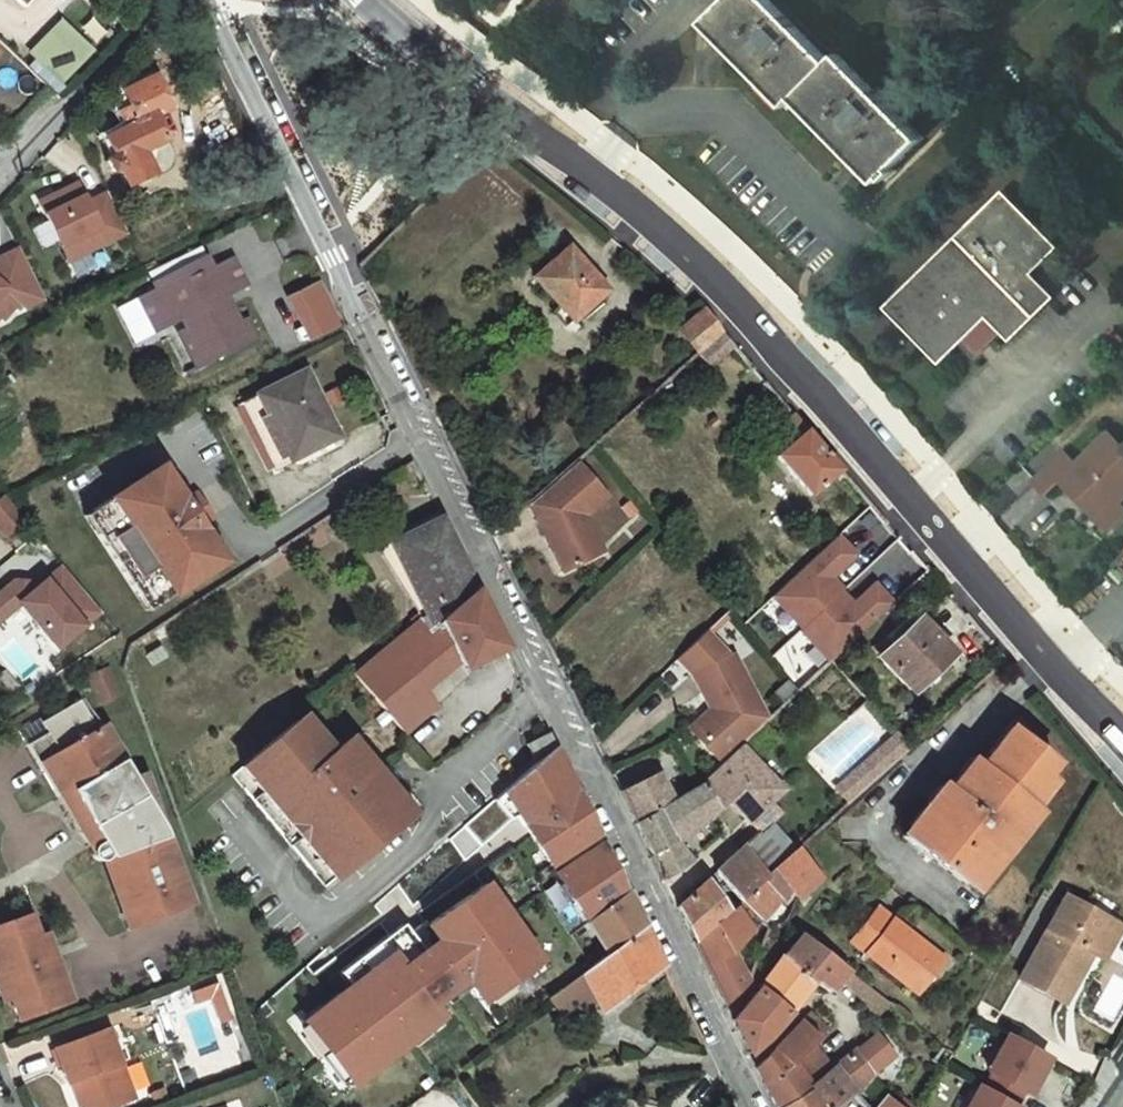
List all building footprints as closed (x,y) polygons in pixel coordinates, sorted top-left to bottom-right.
[(795,98),(877,181),(883,175),(886,178),(893,171),(890,168),(920,138),(838,54),(830,62),(769,0),(727,0),(705,22),(787,106),(795,98)] [(61,21),(30,53),(61,81),(91,50),(61,21)] [(162,72),(128,88),(136,104),(145,100),(152,115),(153,115),(177,103),(162,72)] [(127,128),(105,139),(115,158),(118,166),(127,184),(152,173),(141,150),(164,139),(153,115),(152,115),(145,100),(136,104),(119,112),(121,116),(127,128)] [(127,128),(121,116),(99,126),(105,139),(127,128)] [(118,166),(115,158),(110,161),(113,168),(118,166)] [(77,184),(39,203),(68,261),(126,233),(107,194),(87,204),(77,184)] [(976,217),(883,308),(902,327),(906,323),(943,360),(963,340),(986,318),(1000,332),(1009,341),(1055,297),(1031,273),(1059,247),(1003,190),(976,217)] [(534,278),(573,321),(608,289),(569,247),(534,278)] [(2,318),(17,301),(24,307),(43,298),(18,248),(0,257),(0,317),(2,318)] [(363,250),(358,254),(365,261),(370,257),(363,250)] [(157,289),(140,297),(157,332),(183,319),(187,328),(179,332),(198,368),(255,339),(245,319),(238,322),(225,297),(245,287),(231,258),(211,268),(204,256),(153,282),(157,289)] [(322,279),(287,297),(310,342),(345,324),(322,279)] [(705,309),(679,330),(698,353),(722,332),(705,309)] [(1000,332),(986,318),(963,340),(977,354),(1000,332)] [(943,360),(906,323),(902,327),(939,364),(943,360)] [(722,332),(698,353),(711,367),(734,346),(722,332)] [(274,466),(276,469),(289,463),(286,457),(314,443),(335,433),(304,372),(243,402),(274,466)] [(267,470),(274,466),(243,402),(235,406),(267,470)] [(785,423),(798,438),(807,431),(794,415),(785,423)] [(839,469),(807,431),(798,438),(778,456),(810,494),(839,469)] [(1099,521),(1119,502),(1122,498),(1122,447),(1109,432),(1076,464),(1065,452),(1033,482),(1046,495),(1060,481),(1099,521)] [(335,433),(314,443),(320,455),(341,445),(335,433)] [(576,461),(529,503),(546,536),(556,531),(573,566),(603,551),(584,514),(606,496),(576,461)] [(161,466),(85,516),(147,611),(223,561),(200,525),(211,518),(196,495),(185,503),(161,466)] [(0,502),(0,525),(7,534),(23,521),(4,498),(0,502)] [(1119,502),(1099,521),(1108,531),(1122,516),(1122,507),(1119,502)] [(438,511),(416,522),(420,530),(442,519),(438,511)] [(408,535),(392,543),(426,613),(477,589),(442,519),(420,530),(416,522),(404,528),(408,535)] [(573,566),(556,531),(546,536),(563,571),(573,566)] [(426,613),(392,543),(384,547),(383,549),(382,550),(382,551),(382,553),(382,554),(383,555),(421,617),(426,613)] [(809,562),(773,595),(803,627),(859,575),(861,573),(849,560),(827,581),(809,562)] [(19,601),(56,646),(99,610),(62,565),(35,587),(29,581),(21,588),(14,579),(0,590),(0,617),(19,601)] [(803,627),(801,629),(830,660),(831,659),(833,661),(865,630),(848,611),(872,588),(859,575),(803,627)] [(421,617),(354,673),(403,733),(436,704),(423,689),(459,659),(464,670),(506,648),(477,589),(426,613),(421,617)] [(879,643),(887,651),(881,657),(911,689),(951,650),(921,619),(913,626),(905,618),(879,643)] [(734,652),(710,627),(678,658),(693,674),(711,708),(690,728),(721,763),(768,719),(734,652)] [(160,647),(147,655),(153,665),(166,657),(160,647)] [(119,694),(108,668),(88,677),(99,702),(119,694)] [(108,857),(109,855),(110,854),(134,920),(154,913),(156,918),(192,905),(144,772),(134,778),(104,725),(97,729),(79,700),(42,722),(48,732),(27,745),(57,797),(61,795),(71,789),(101,842),(97,844),(95,845),(94,847),(93,848),(93,850),(92,851),(92,854),(93,855),(94,857),(96,859),(98,860),(100,861),(102,861),(103,860),(105,860),(107,858),(108,857)] [(351,754),(343,744),(334,751),(304,715),(249,761),(260,774),(253,781),(241,767),(232,775),(325,886),(334,879),(323,865),(331,859),(342,872),(406,819),(394,806),(402,799),(390,785),(378,771),(359,748),(351,754)] [(1043,774),(1052,762),(1017,718),(981,763),(968,780),(960,773),(949,787),(935,805),(929,800),(908,826),(928,842),(922,850),(965,884),(993,850),(1001,856),(1026,824),(1018,818),(1030,803),(1024,798),(1043,774)] [(19,731),(27,745),(48,732),(42,722),(40,719),(19,731)] [(543,730),(533,734),(536,739),(546,735),(543,730)] [(549,733),(546,735),(536,739),(526,744),(533,758),(555,746),(549,733)] [(850,803),(912,748),(898,733),(836,788),(850,803)] [(343,744),(351,754),(359,748),(350,737),(343,744)] [(576,791),(554,747),(494,800),(511,820),(518,814),(525,824),(524,824),(551,865),(599,834),(577,791),(576,791)] [(981,763),(973,757),(960,773),(968,780),(981,763)] [(253,781),(260,774),(249,761),(241,767),(253,781)] [(706,781),(672,802),(636,823),(650,852),(676,840),(707,814),(726,837),(762,807),(724,762),(705,778),(706,781)] [(387,764),(378,771),(390,785),(399,778),(387,764)] [(636,823),(672,802),(658,774),(621,793),(636,823)] [(1030,803),(1032,805),(1051,781),(1043,774),(1024,798),(1030,803)] [(949,787),(943,782),(929,800),(935,805),(949,787)] [(101,842),(71,789),(61,795),(93,850),(93,848),(94,847),(95,845),(97,844),(101,842)] [(394,806),(406,819),(413,813),(402,799),(394,806)] [(1030,803),(1018,818),(1026,824),(1038,809),(1032,805),(1030,803)] [(763,827),(744,847),(765,878),(775,869),(796,850),(772,823),(765,829),(763,827)] [(902,834),(922,850),(928,842),(908,826),(902,834)] [(664,880),(692,862),(676,840),(650,852),(664,880)] [(588,922),(629,892),(628,891),(627,891),(603,843),(556,874),(588,922)] [(717,872),(742,901),(765,878),(744,847),(717,872)] [(775,869),(788,885),(799,900),(822,879),(797,849),(796,850),(775,869)] [(1001,856),(993,850),(965,884),(973,891),(1001,856)] [(105,860),(103,860),(128,928),(156,918),(154,913),(134,920),(110,854),(109,855),(108,857),(107,858),(105,860)] [(323,865),(334,879),(342,872),(331,859),(323,865)] [(782,894),(788,885),(775,869),(765,878),(742,901),(761,920),(782,894)] [(728,912),(707,880),(678,907),(695,942),(728,912)] [(485,884),(426,926),(436,940),(464,979),(479,1000),(510,978),(506,972),(517,964),(521,970),(538,958),(508,916),(503,920),(492,906),(498,903),(485,884)] [(645,923),(629,892),(588,922),(607,951),(645,923)] [(1091,953),(1095,955),(1113,922),(1065,896),(1019,979),(1064,1003),(1091,953)] [(725,1004),(749,978),(733,949),(752,928),(761,920),(742,901),(728,912),(695,942),(725,1004)] [(508,916),(498,903),(492,906),(503,920),(508,916)] [(943,959),(877,907),(850,941),(916,993),(943,959)] [(3,969),(7,980),(4,980),(10,996),(19,1021),(70,1002),(56,962),(48,965),(38,938),(30,914),(0,925),(0,970),(3,969)] [(1121,927),(1113,922),(1095,955),(1103,960),(1121,927)] [(350,1081),(407,1039),(404,1034),(415,1026),(419,1031),(440,1016),(431,1003),(464,979),(436,940),(421,950),(412,936),(403,924),(344,970),(354,983),(349,986),(304,1021),(329,1053),(334,1050),(341,1058),(336,1062),(350,1081)] [(644,925),(597,961),(550,997),(569,1022),(596,1001),(602,1011),(663,964),(644,925)] [(426,926),(412,936),(421,950),(436,940),(426,926)] [(848,970),(801,934),(784,956),(813,982),(829,992),(848,970)] [(38,938),(48,965),(56,962),(46,935),(38,938)] [(790,1012),(813,982),(784,956),(759,988),(790,1012)] [(517,964),(506,972),(510,978),(521,970),(517,964)] [(3,969),(0,970),(0,994),(2,999),(10,996),(4,980),(7,980),(3,969)] [(344,970),(339,973),(349,986),(354,983),(344,970)] [(881,997),(853,974),(845,983),(870,1008),(881,997)] [(191,992),(195,1004),(211,998),(222,994),(218,982),(191,992)] [(750,1053),(766,1038),(790,1012),(759,988),(733,1019),(750,1053)] [(222,994),(211,998),(220,1023),(231,1019),(222,994)] [(889,1003),(881,997),(870,1008),(877,1015),(889,1003)] [(808,1013),(801,1020),(810,1029),(817,1022),(808,1013)] [(795,1061),(813,1044),(826,1030),(817,1022),(810,1029),(801,1020),(774,1048),(791,1065),(795,1061)] [(415,1026),(404,1034),(407,1039),(419,1031),(415,1026)] [(68,1083),(71,1082),(77,1079),(88,1106),(110,1106),(134,1098),(108,1029),(55,1048),(68,1083)] [(890,1052),(876,1034),(832,1069),(812,1086),(813,1087),(781,1106),(814,1106),(823,1101),(826,1106),(838,1106),(840,1105),(855,1092),(857,1094),(874,1072),(890,1052)] [(1007,1036),(988,1070),(994,1074),(984,1091),(978,1087),(967,1106),(1014,1106),(1023,1090),(1029,1093),(1048,1059),(1007,1036)] [(813,1044),(795,1061),(812,1086),(832,1069),(813,1044)] [(812,1086),(795,1061),(791,1065),(774,1048),(756,1067),(776,1106),(781,1106),(813,1087),(812,1086)] [(334,1050),(329,1053),(336,1062),(341,1058),(334,1050)] [(71,1082),(80,1106),(88,1106),(77,1079),(71,1082)] [(898,1106),(884,1094),(873,1106),(899,1106),(898,1106)]
